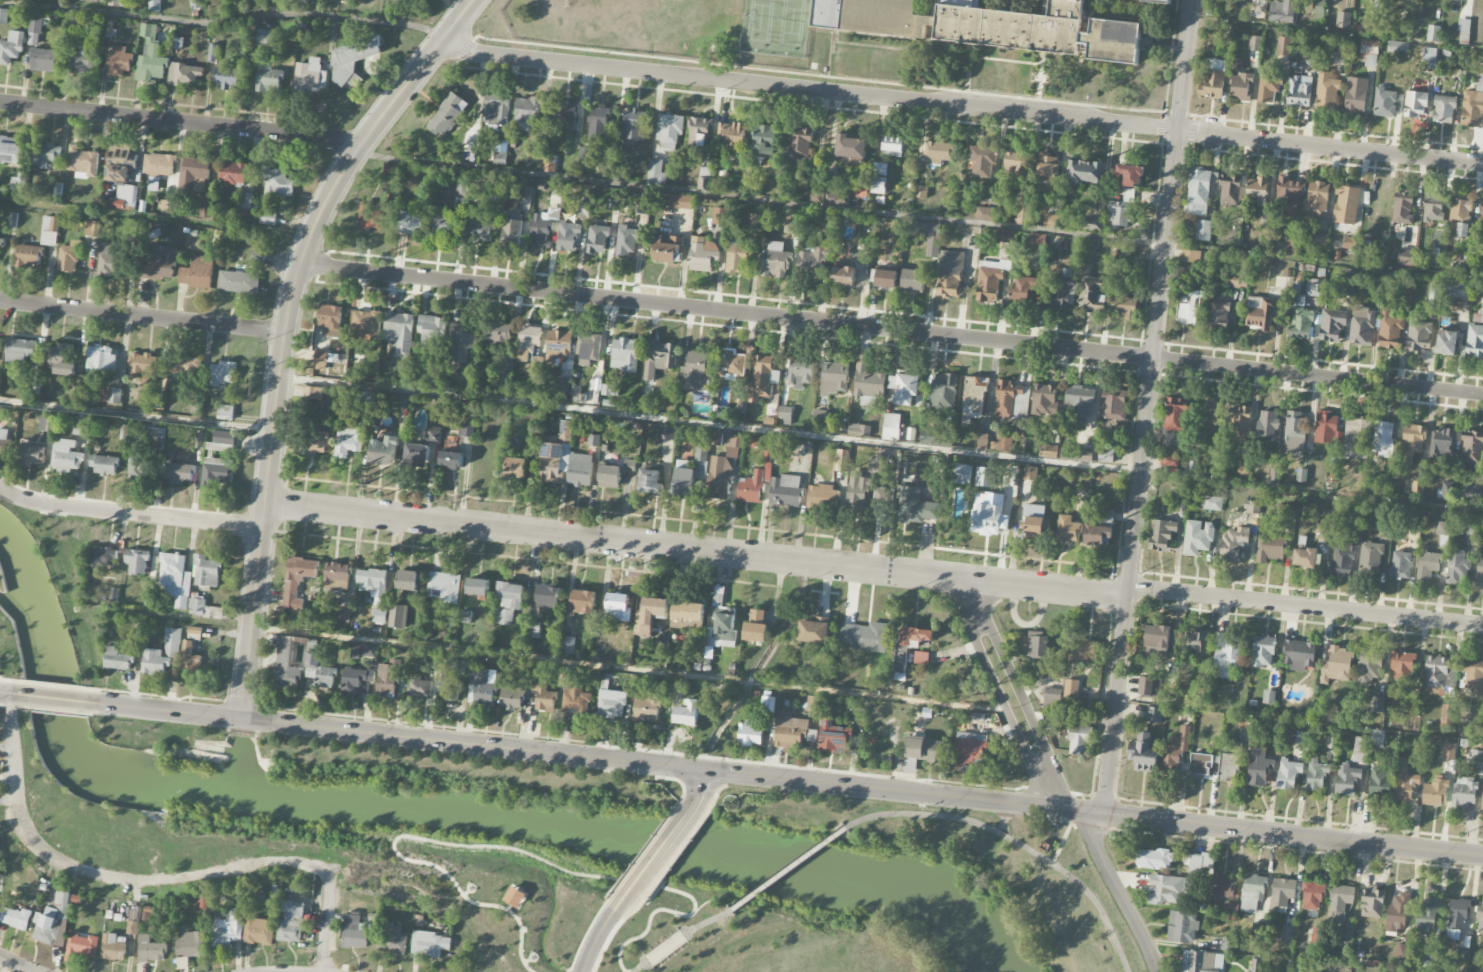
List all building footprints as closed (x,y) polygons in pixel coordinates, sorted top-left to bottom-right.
[(160,0),(149,0),(148,12),(160,13),(160,0)] [(202,9),(202,0),(191,0),(191,9),(202,9)] [(811,28),(814,0),(915,0),(913,15),(938,17),(939,5),(973,8),(1049,16),(1051,0),(1084,0),(1081,33),(1091,34),(1093,19),(1141,24),(1137,66),(1088,60),(1088,54),(1079,53),(1078,56),(935,40),(937,27),(926,26),(925,40),(811,28)] [(939,5),(939,0),(974,0),(973,8),(939,5)] [(1283,3),(1270,2),(1268,22),(1294,24),(1296,0),(1283,0),(1283,3)] [(1324,13),(1324,1),(1313,0),(1313,13),(1324,13)] [(8,10),(0,9),(0,24),(6,25),(8,10)] [(1351,13),(1337,12),(1336,28),(1350,29),(1351,13)] [(28,45),(41,46),(42,13),(30,13),(28,45)] [(1470,19),(1459,19),(1458,41),(1469,42),(1470,19)] [(135,80),(153,82),(154,78),(164,79),(165,69),(169,69),(170,59),(159,58),(160,45),(155,44),(157,25),(141,24),(140,37),(146,37),(144,56),(138,56),(135,80)] [(1441,26),(1429,25),(1427,40),(1439,42),(1441,26)] [(265,30),(256,31),(256,42),(272,41),(272,33),(265,33),(265,30)] [(12,58),(21,59),(24,33),(10,31),(9,42),(0,41),(0,65),(11,67),(12,58)] [(1262,37),(1249,36),(1248,51),(1260,52),(1262,37)] [(383,54),(379,38),(329,50),(338,90),(360,85),(354,61),(383,54)] [(1380,42),(1362,40),(1361,53),(1378,55),(1380,42)] [(1388,54),(1407,54),(1408,42),(1388,42),(1388,54)] [(71,51),(70,73),(88,73),(88,70),(96,70),(97,45),(80,45),(80,52),(71,51)] [(206,63),(217,63),(217,45),(207,45),(206,63)] [(126,54),(126,47),(110,46),(108,76),(123,77),(124,71),(131,72),(133,54),(126,54)] [(29,70),(55,73),(58,52),(32,48),(29,70)] [(1435,61),(1435,48),(1424,48),(1424,60),(1435,61)] [(1334,65),(1348,66),(1348,54),(1334,53),(1334,65)] [(1369,55),(1362,54),(1361,63),(1376,65),(1377,58),(1369,57),(1369,55)] [(294,91),(327,92),(328,72),(320,72),(321,58),(309,58),(309,64),(295,63),(294,91)] [(1252,101),(1253,74),(1242,73),(1243,60),(1232,60),(1230,100),(1252,101)] [(170,65),(169,85),(204,87),(205,66),(170,65)] [(1273,104),(1274,92),(1281,93),(1284,69),(1262,66),(1258,103),(1273,104)] [(214,84),(223,86),(222,88),(237,90),(240,70),(216,67),(214,84)] [(281,94),(282,70),(258,69),(256,92),(281,94)] [(1224,70),(1207,69),(1206,86),(1199,86),(1198,97),(1223,98),(1224,70)] [(1339,80),(1330,80),(1330,72),(1318,72),(1316,110),(1338,111),(1339,80)] [(1312,77),(1289,76),(1288,106),(1311,107),(1312,77)] [(1343,110),(1364,114),(1369,80),(1348,77),(1343,110)] [(1397,92),(1384,92),(1385,87),(1375,87),(1374,117),(1396,117),(1397,92)] [(1482,127),(1482,91),(1462,90),(1461,126),(1482,127)] [(1404,118),(1424,120),(1427,94),(1407,91),(1404,118)] [(426,125),(441,138),(469,106),(454,93),(426,125)] [(506,127),(511,97),(487,94),(482,126),(498,128),(498,126),(506,127)] [(1454,123),(1455,97),(1433,95),(1432,122),(1454,123)] [(516,97),(513,132),(537,134),(541,99),(516,97)] [(577,103),(555,101),(552,126),(575,128),(577,103)] [(590,106),(589,143),(606,144),(607,107),(590,106)] [(626,110),(623,139),(643,141),(646,112),(626,110)] [(683,136),(684,116),(659,115),(657,141),(662,142),(661,151),(676,152),(677,135),(683,136)] [(707,147),(709,118),(690,118),(689,146),(707,147)] [(749,126),(724,122),(719,150),(744,154),(749,126)] [(777,157),(778,126),(755,125),(754,156),(777,157)] [(812,129),(791,128),(789,159),(810,160),(812,129)] [(866,140),(848,139),(848,134),(838,134),(837,157),(866,158),(866,140)] [(22,138),(0,137),(0,163),(21,164),(22,138)] [(903,138),(883,137),(882,155),(903,156),(903,138)] [(969,163),(973,163),(973,178),(991,178),(992,165),(995,165),(996,141),(981,140),(980,146),(969,146),(969,163)] [(507,166),(507,141),(494,141),(494,165),(507,166)] [(34,143),(33,167),(47,168),(48,162),(58,162),(59,145),(34,143)] [(924,164),(941,165),(941,161),(955,161),(955,143),(925,143),(924,164)] [(98,178),(99,152),(78,151),(79,145),(69,145),(68,171),(76,171),(76,177),(87,177),(87,178),(98,178)] [(108,151),(107,181),(128,182),(129,163),(136,164),(136,152),(108,151)] [(1004,179),(1028,180),(1029,153),(1005,152),(1004,179)] [(175,177),(176,156),(144,154),(143,176),(175,177)] [(1057,183),(1058,156),(1038,155),(1037,182),(1057,183)] [(555,156),(544,156),(543,172),(554,172),(555,156)] [(179,190),(207,193),(210,160),(183,157),(179,190)] [(663,160),(649,159),(648,184),(666,185),(667,173),(662,173),(663,160)] [(1105,162),(1068,161),(1067,185),(1104,186),(1105,162)] [(246,163),(222,162),(221,185),(246,185),(246,163)] [(873,175),(887,176),(888,164),(873,163),(873,175)] [(384,176),(396,176),(396,166),(384,165),(384,176)] [(1143,167),(1117,165),(1117,174),(1124,174),(1123,187),(1142,188),(1143,167)] [(266,195),(293,197),(294,180),(285,180),(285,169),(261,168),(261,181),(266,181),(266,195)] [(710,190),(710,169),(699,168),(699,190),(710,190)] [(1187,215),(1207,217),(1210,184),(1218,185),(1219,172),(1191,170),(1187,215)] [(871,194),(885,194),(886,178),(872,177),(871,194)] [(1245,205),(1246,178),(1221,177),(1220,204),(1245,205)] [(1267,207),(1268,179),(1248,178),(1247,207),(1267,207)] [(1276,215),(1297,215),(1297,197),(1305,197),(1306,180),(1278,179),(1276,215)] [(468,182),(457,181),(456,200),(467,200),(468,182)] [(1309,181),(1304,216),(1325,219),(1330,184),(1309,181)] [(137,185),(116,183),(115,207),(136,208),(137,185)] [(867,197),(867,186),(856,186),(855,197),(867,197)] [(927,186),(917,186),(915,198),(926,199),(927,186)] [(1332,223),(1356,225),(1360,190),(1336,187),(1332,223)] [(1132,228),(1133,189),(1124,189),(1123,202),(1108,201),(1107,214),(1112,214),(1111,230),(1120,231),(1120,227),(1132,228)] [(825,205),(848,206),(848,193),(807,192),(807,202),(825,203),(825,205)] [(252,194),(240,193),(238,223),(251,224),(252,194)] [(1391,223),(1413,226),(1414,216),(1411,216),(1413,195),(1395,193),(1391,223)] [(692,211),(694,197),(670,194),(668,207),(692,211)] [(588,208),(588,196),(579,195),(578,208),(588,208)] [(1456,229),(1455,236),(1470,237),(1471,197),(1452,195),(1450,228),(1456,229)] [(1015,226),(1030,227),(1032,197),(1016,196),(1015,226)] [(648,198),(636,197),(636,214),(648,215),(648,198)] [(618,211),(618,200),(607,200),(607,210),(618,211)] [(159,213),(176,213),(176,201),(160,201),(159,213)] [(371,204),(362,202),(358,226),(386,231),(389,213),(370,210),(371,204)] [(1444,203),(1424,202),(1423,221),(1443,221),(1444,203)] [(460,217),(449,217),(449,207),(433,206),(431,233),(459,235),(460,217)] [(728,208),(713,208),(713,224),(728,225),(728,208)] [(995,222),(996,209),(976,208),(976,222),(995,222)] [(1262,230),(1272,230),(1273,209),(1262,209),(1262,230)] [(261,225),(276,225),(277,213),(261,212),(261,225)] [(522,214),(503,213),(502,248),(520,249),(522,214)] [(425,214),(400,214),(399,234),(425,234),(425,214)] [(531,214),(530,248),(547,248),(548,214),(531,214)] [(764,231),(764,215),(750,215),(750,231),(764,231)] [(1062,230),(1063,215),(1044,215),(1043,229),(1062,230)] [(58,218),(43,217),(41,246),(58,246),(58,218)] [(1103,232),(1103,219),(1083,219),(1083,231),(1103,232)] [(491,241),(492,221),(467,220),(467,240),(491,241)] [(99,222),(85,221),(84,236),(99,237),(99,222)] [(1211,241),(1211,221),(1197,221),(1196,241),(1211,241)] [(783,233),(799,235),(800,223),(785,222),(783,233)] [(905,235),(927,235),(926,258),(939,258),(940,223),(905,222),(905,235)] [(579,224),(559,223),(558,251),(577,252),(579,224)] [(605,255),(609,228),(590,225),(587,253),(605,255)] [(637,256),(638,230),(629,230),(629,225),(618,225),(617,255),(637,256)] [(1013,243),(1013,231),(997,230),(996,242),(1013,243)] [(1045,246),(1045,234),(1029,235),(1030,246),(1045,246)] [(1308,246),(1327,247),(1328,234),(1309,234),(1308,246)] [(680,264),(683,240),(656,236),(653,260),(680,264)] [(711,273),(712,261),(718,262),(720,244),(705,242),(706,238),(692,236),(689,270),(711,273)] [(1355,249),(1356,238),(1345,238),(1344,248),(1355,249)] [(749,273),(749,246),(737,246),(737,240),(728,240),(728,274),(749,273)] [(80,241),(71,241),(71,246),(60,245),(59,272),(79,273),(80,241)] [(1296,256),(1299,243),(1289,241),(1286,255),(1296,256)] [(99,276),(121,277),(121,252),(119,252),(119,243),(100,242),(99,276)] [(785,278),(786,262),(792,262),(792,253),(783,252),(784,242),(769,242),(768,251),(763,250),(762,277),(785,278)] [(1475,243),(1466,243),(1465,265),(1475,265),(1475,243)] [(41,247),(18,246),(17,266),(40,267),(41,247)] [(797,266),(827,268),(828,247),(805,246),(804,252),(798,251),(797,266)] [(143,279),(176,280),(177,248),(165,248),(165,253),(145,252),(143,279)] [(262,265),(267,253),(255,249),(250,261),(262,265)] [(1181,262),(1201,263),(1201,252),(1182,250),(1181,262)] [(963,253),(939,252),(937,297),(961,297),(963,253)] [(1399,266),(1414,266),(1415,252),(1399,252),(1399,266)] [(179,268),(178,286),(212,288),(213,257),(192,256),(191,269),(179,268)] [(856,267),(834,265),(832,284),(855,286),(856,267)] [(977,302),(997,303),(998,280),(1003,280),(1003,268),(978,268),(977,302)] [(1075,269),(1062,269),(1062,276),(1049,275),(1047,309),(1073,310),(1075,269)] [(924,293),(925,271),(903,270),(902,292),(924,293)] [(258,294),(260,274),(220,272),(218,292),(258,294)] [(1012,305),(1028,306),(1028,291),(1038,291),(1038,278),(1013,277),(1012,305)] [(1306,298),(1323,299),(1323,280),(1307,279),(1306,298)] [(1105,281),(1080,280),(1079,310),(1104,311),(1105,281)] [(1469,299),(1470,283),(1447,281),(1445,297),(1469,299)] [(1199,325),(1200,292),(1189,291),(1189,297),(1178,297),(1178,324),(1199,325)] [(1137,298),(1113,296),(1111,316),(1134,319),(1137,298)] [(1246,326),(1262,327),(1261,332),(1271,333),(1273,299),(1247,298),(1246,326)] [(1210,328),(1228,329),(1230,303),(1211,302),(1210,328)] [(318,328),(325,329),(324,336),(338,338),(343,308),(321,305),(318,328)] [(1378,329),(1379,310),(1352,308),(1349,345),(1372,347),(1374,328),(1378,329)] [(1405,320),(1390,318),(1392,309),(1383,308),(1378,347),(1401,350),(1405,320)] [(1290,309),(1289,339),(1313,340),(1314,310),(1290,309)] [(354,310),(352,335),(378,338),(381,313),(354,310)] [(1345,311),(1322,310),(1320,342),(1343,343),(1345,311)] [(384,341),(396,341),(395,359),(411,359),(413,314),(386,313),(384,341)] [(444,346),(445,317),(419,316),(418,334),(423,334),(422,345),(444,346)] [(1431,322),(1408,322),(1407,352),(1421,353),(1421,349),(1431,349),(1431,322)] [(476,350),(477,325),(451,323),(450,336),(454,337),(453,363),(467,363),(467,349),(476,350)] [(484,347),(511,347),(511,325),(497,325),(496,332),(484,332),(484,347)] [(1467,325),(1464,355),(1482,357),(1482,327),(1467,325)] [(541,327),(519,326),(518,353),(540,354),(541,327)] [(1457,331),(1436,330),(1434,353),(1456,355),(1457,331)] [(572,331),(548,331),(546,365),(555,365),(555,358),(571,358),(572,331)] [(600,365),(601,335),(579,334),(578,364),(600,365)] [(25,357),(35,358),(36,341),(8,338),(6,362),(25,364),(25,357)] [(637,371),(639,341),(614,340),(612,370),(637,371)] [(675,370),(677,344),(647,343),(645,381),(654,382),(655,369),(675,370)] [(47,368),(55,369),(55,375),(75,376),(76,345),(48,344),(47,368)] [(87,373),(115,376),(117,348),(89,346),(87,373)] [(721,372),(744,374),(746,356),(737,355),(737,350),(724,348),(721,372)] [(313,368),(325,371),(330,353),(317,351),(313,368)] [(680,375),(679,390),(709,391),(711,353),(688,352),(687,375),(680,375)] [(157,373),(157,355),(130,354),(129,375),(143,376),(143,385),(148,385),(148,373),(157,373)] [(771,398),(772,384),(779,385),(780,371),(774,371),(774,356),(755,355),(753,403),(759,404),(759,397),(771,398)] [(168,374),(200,373),(199,357),(168,358),(168,374)] [(803,384),(812,384),(812,359),(790,358),(789,387),(803,388),(803,384)] [(855,397),(861,398),(861,406),(874,407),(875,398),(884,398),(886,373),(867,372),(868,360),(856,359),(855,397)] [(234,386),(235,362),(220,362),(220,365),(211,365),(210,386),(234,386)] [(821,393),(846,395),(849,365),(824,362),(821,393)] [(911,406),(912,396),(917,396),(919,377),(890,374),(888,389),(896,390),(894,405),(911,406)] [(931,409),(956,409),(956,375),(931,374),(931,409)] [(987,379),(967,377),(962,417),(982,419),(987,379)] [(570,392),(570,380),(557,380),(557,392),(570,392)] [(1027,386),(1011,386),(1012,381),(998,381),(997,417),(1027,418),(1027,386)] [(619,385),(602,385),(602,396),(619,396),(619,385)] [(1032,415),(1056,416),(1057,386),(1033,385),(1032,415)] [(1095,389),(1067,386),(1064,419),(1088,421),(1089,406),(1094,406),(1095,389)] [(322,404),(323,388),(305,387),(303,403),(322,404)] [(108,404),(121,405),(122,389),(109,388),(108,404)] [(1127,420),(1128,393),(1102,392),(1101,419),(1127,420)] [(1190,399),(1166,398),(1165,432),(1189,433),(1190,399)] [(218,420),(234,420),(234,406),(218,405),(218,420)] [(1249,443),(1249,406),(1230,406),(1230,443),(1249,443)] [(792,421),(792,407),(779,407),(779,421),(792,421)] [(813,423),(827,424),(827,411),(814,411),(813,423)] [(1277,438),(1278,412),(1258,411),(1257,437),(1277,438)] [(1284,451),(1305,453),(1307,414),(1286,413),(1284,451)] [(1342,445),(1343,432),(1337,432),(1338,414),(1317,413),(1316,444),(1342,445)] [(900,414),(884,414),(883,440),(900,440),(900,414)] [(52,417),(40,416),(38,431),(50,432),(52,417)] [(89,421),(74,419),(72,435),(87,437),(89,421)] [(1370,420),(1346,419),(1344,458),(1368,459),(1370,420)] [(538,483),(566,485),(572,422),(561,421),(559,444),(542,443),(538,483)] [(460,437),(475,438),(476,423),(460,422),(460,437)] [(1373,456),(1392,457),(1394,423),(1374,422),(1373,456)] [(849,435),(870,437),(870,426),(850,424),(849,435)] [(674,440),(675,426),(659,426),(659,440),(674,440)] [(1426,428),(1405,426),(1400,473),(1412,474),(1414,454),(1423,455),(1426,428)] [(167,429),(148,427),(146,447),(164,450),(167,429)] [(429,442),(440,443),(441,428),(430,427),(429,442)] [(922,428),(921,446),(952,447),(952,429),(922,428)] [(1457,431),(1431,428),(1428,458),(1454,461),(1457,431)] [(9,430),(0,429),(0,458),(8,458),(9,430)] [(348,452),(363,452),(363,429),(337,429),(337,459),(348,459),(348,452)] [(1463,429),(1461,439),(1464,440),(1460,462),(1479,466),(1482,446),(1482,433),(1463,429)] [(206,443),(206,451),(234,453),(235,432),(214,431),(214,444),(206,443)] [(328,431),(298,431),(297,455),(327,456),(328,431)] [(600,436),(589,435),(588,446),(599,447),(600,436)] [(740,436),(727,435),(726,458),(739,458),(740,436)] [(1012,435),(998,435),(998,451),(1012,452),(1012,435)] [(397,437),(386,437),(386,441),(372,440),(371,464),(396,465),(397,437)] [(76,442),(53,441),(52,470),(72,471),(72,469),(82,470),(83,452),(76,451),(76,442)] [(405,466),(428,467),(429,446),(406,444),(405,466)] [(1057,445),(1040,444),(1039,458),(1057,459),(1057,445)] [(44,465),(45,446),(18,445),(17,467),(33,468),(33,465),(44,465)] [(708,446),(697,445),(694,466),(706,468),(708,446)] [(1060,462),(1095,463),(1095,450),(1061,449),(1060,462)] [(1114,450),(1098,449),(1097,463),(1113,464),(1114,450)] [(847,472),(848,450),(837,450),(836,472),(847,472)] [(463,470),(464,453),(441,452),(440,469),(463,470)] [(890,454),(873,453),(872,473),(889,473),(890,454)] [(1160,466),(1178,469),(1180,456),(1162,453),(1160,466)] [(568,486),(591,487),(593,455),(569,454),(568,486)] [(117,476),(118,457),(92,456),(91,475),(117,476)] [(526,479),(528,460),(507,457),(505,476),(526,479)] [(730,500),(732,458),(709,457),(707,499),(730,500)] [(232,485),(233,460),(204,458),(203,484),(232,485)] [(600,466),(599,488),(619,489),(620,472),(635,473),(636,461),(625,460),(624,467),(600,466)] [(1236,475),(1247,476),(1248,462),(1237,461),(1236,475)] [(129,479),(148,479),(148,462),(129,462),(129,479)] [(192,482),(194,466),(166,462),(164,482),(184,485),(184,481),(192,482)] [(771,464),(764,464),(764,470),(754,469),(754,479),(738,478),(738,502),(762,503),(762,482),(770,482),(771,464)] [(953,485),(971,485),(972,466),(954,465),(953,485)] [(1038,468),(1024,466),(1023,481),(1036,482),(1038,468)] [(976,487),(994,488),(995,468),(977,467),(976,487)] [(695,470),(675,468),(673,494),(692,496),(695,470)] [(639,493),(662,494),(663,485),(659,485),(660,470),(640,469),(639,493)] [(863,472),(849,472),(847,510),(867,510),(868,479),(863,479),(863,472)] [(1297,482),(1306,483),(1306,474),(1298,474),(1297,482)] [(801,477),(771,476),(770,506),(800,507),(801,477)] [(808,508),(838,509),(839,486),(809,485),(808,508)] [(920,487),(899,486),(897,522),(922,524),(923,519),(938,520),(939,503),(919,501),(920,487)] [(975,493),(972,534),(1000,536),(1000,529),(1009,530),(1010,516),(1002,515),(1004,495),(975,493)] [(1202,509),(1221,512),(1223,500),(1205,496),(1202,509)] [(1261,503),(1246,501),(1244,513),(1260,514),(1261,503)] [(1025,540),(1043,541),(1044,506),(1023,505),(1022,532),(1026,532),(1025,540)] [(1104,538),(1113,539),(1114,511),(1102,511),(1102,524),(1086,523),(1085,545),(1103,545),(1104,538)] [(1072,516),(1059,515),(1057,541),(1080,542),(1081,523),(1072,523),(1072,516)] [(1178,522),(1152,520),(1150,550),(1169,552),(1171,532),(1177,533),(1178,522)] [(1183,556),(1198,557),(1198,550),(1211,552),(1214,523),(1204,522),(1187,520),(1183,556)] [(1315,534),(1332,535),(1332,521),(1315,521),(1315,534)] [(1435,534),(1447,534),(1447,522),(1435,522),(1435,534)] [(1249,529),(1241,528),(1241,531),(1223,530),(1221,561),(1239,562),(1240,544),(1248,545),(1249,529)] [(1285,538),(1258,536),(1257,563),(1267,563),(1267,560),(1284,561),(1285,538)] [(1361,542),(1359,574),(1381,575),(1383,544),(1361,542)] [(1329,576),(1354,577),(1355,544),(1335,543),(1334,562),(1329,561),(1329,576)] [(1431,571),(1439,571),(1440,553),(1427,553),(1428,545),(1420,545),(1418,580),(1431,581),(1431,571)] [(91,574),(98,574),(99,566),(116,566),(116,548),(91,548),(91,574)] [(1294,567),(1316,568),(1317,550),(1294,549),(1294,567)] [(1466,584),(1466,569),(1471,569),(1471,560),(1464,559),(1464,550),(1447,549),(1446,583),(1466,584)] [(148,551),(126,550),(125,564),(130,565),(129,575),(147,575),(148,551)] [(1411,579),(1411,553),(1391,552),(1391,578),(1411,579)] [(186,556),(162,553),(159,586),(166,587),(165,596),(176,597),(175,609),(188,610),(192,573),(184,572),(186,556)] [(222,562),(206,560),(207,556),(196,554),(193,586),(219,588),(222,562)] [(299,599),(300,577),(319,578),(320,560),(287,558),(284,609),(303,610),(304,600),(299,599)] [(349,563),(326,563),(327,594),(350,593),(349,563)] [(358,569),(357,591),(371,592),(371,598),(385,599),(386,571),(358,569)] [(418,592),(419,572),(398,571),(397,592),(418,592)] [(457,605),(461,576),(430,571),(427,596),(442,598),(441,603),(457,605)] [(466,594),(487,597),(489,581),(469,578),(466,594)] [(523,610),(524,584),(498,583),(497,599),(503,599),(503,609),(498,609),(497,625),(513,626),(514,610),(523,610)] [(560,587),(538,586),(537,612),(559,613),(560,587)] [(594,614),(595,591),(572,590),(571,613),(594,614)] [(630,595),(607,594),(606,621),(629,622),(630,595)] [(668,600),(644,598),(642,613),(636,613),(634,636),(651,638),(653,616),(667,617),(668,600)] [(206,599),(190,599),(189,617),(222,618),(223,608),(206,607),(206,599)] [(705,605),(674,601),(670,626),(702,630),(705,605)] [(388,627),(405,630),(408,607),(391,604),(388,627)] [(736,609),(725,608),(725,613),(716,613),(715,638),(707,638),(706,646),(733,647),(736,609)] [(387,611),(374,609),(373,623),(385,624),(387,611)] [(459,623),(470,625),(472,612),(461,610),(459,623)] [(743,641),(766,642),(767,624),(764,623),(764,611),(750,610),(749,622),(744,621),(743,641)] [(338,620),(349,621),(350,612),(340,611),(338,620)] [(799,642),(828,643),(829,623),(800,622),(799,642)] [(841,625),(840,649),(885,653),(887,624),(870,623),(870,627),(841,625)] [(934,632),(903,626),(900,645),(910,647),(911,639),(932,643),(934,632)] [(1146,626),(1145,648),(1169,649),(1170,627),(1146,626)] [(180,658),(181,629),(166,629),(165,657),(180,658)] [(1173,631),(1172,650),(1208,651),(1208,632),(1173,631)] [(1231,669),(1244,669),(1245,644),(1233,644),(1233,634),(1216,633),(1215,668),(1218,668),(1218,678),(1230,679),(1231,669)] [(1027,657),(1048,657),(1048,636),(1027,635),(1027,657)] [(305,638),(279,636),(274,688),(300,690),(305,638)] [(575,638),(563,636),(561,655),(573,657),(575,638)] [(1252,668),(1273,668),(1275,637),(1254,636),(1252,668)] [(1096,665),(1099,643),(1071,639),(1068,661),(1096,665)] [(1282,668),(1306,671),(1306,667),(1313,668),(1316,644),(1285,640),(1282,668)] [(180,677),(200,678),(202,656),(192,656),(193,641),(183,641),(180,677)] [(376,646),(362,645),(360,656),(375,657),(376,646)] [(105,669),(131,671),(132,656),(118,654),(118,647),(107,646),(105,669)] [(1350,681),(1353,650),(1331,648),(1330,661),(1322,661),(1320,684),(1328,685),(1329,679),(1350,681)] [(1371,685),(1372,678),(1381,679),(1382,649),(1360,648),(1358,685),(1371,685)] [(143,674),(168,674),(169,658),(161,658),(162,650),(143,649),(143,674)] [(1393,651),(1391,670),(1394,671),(1393,679),(1412,681),(1415,654),(1393,651)] [(327,653),(307,652),(306,678),(316,678),(316,688),(334,689),(335,668),(326,668),(327,653)] [(928,663),(929,653),(918,652),(917,663),(928,663)] [(1424,686),(1447,687),(1448,657),(1425,656),(1424,686)] [(460,660),(447,660),(446,673),(450,673),(450,670),(459,670),(460,660)] [(1482,693),(1482,661),(1463,660),(1462,672),(1466,672),(1465,692),(1482,693)] [(398,663),(378,663),(377,698),(398,698),(398,663)] [(357,681),(374,682),(375,670),(344,668),(342,693),(357,694),(357,681)] [(498,672),(472,668),(467,703),(492,707),(498,672)] [(431,697),(431,681),(421,681),(421,674),(410,674),(409,696),(431,697)] [(547,692),(548,678),(533,677),(532,691),(537,691),(536,711),(554,712),(555,693),(547,692)] [(1160,697),(1161,679),(1140,678),(1139,696),(1160,697)] [(459,679),(438,679),(438,695),(447,695),(447,701),(458,702),(459,679)] [(1064,698),(1078,699),(1078,680),(1065,680),(1064,698)] [(502,683),(501,709),(522,710),(523,684),(502,683)] [(583,694),(583,687),(563,687),(562,716),(589,717),(590,694),(583,694)] [(1044,710),(1061,711),(1062,690),(1045,689),(1044,710)] [(624,718),(625,691),(598,691),(598,717),(624,718)] [(1263,704),(1274,704),(1275,692),(1264,691),(1263,704)] [(657,723),(660,701),(652,700),(652,694),(635,692),(632,721),(657,723)] [(761,712),(775,713),(776,697),(762,697),(761,712)] [(1384,713),(1384,697),(1372,697),(1372,713),(1384,713)] [(675,706),(674,725),(698,726),(699,700),(685,700),(685,707),(675,706)] [(1454,727),(1454,700),(1440,700),(1439,727),(1454,727)] [(1162,724),(1163,708),(1147,708),(1146,723),(1162,724)] [(791,719),(792,712),(776,712),(775,746),(806,747),(807,720),(791,719)] [(819,753),(846,754),(847,740),(851,740),(852,728),(833,728),(834,718),(821,717),(819,753)] [(739,721),(738,745),(762,746),(763,722),(739,721)] [(1090,727),(1071,726),(1068,754),(1088,756),(1090,727)] [(1189,753),(1190,727),(1180,726),(1179,737),(1169,737),(1168,748),(1163,747),(1161,771),(1178,772),(1180,752),(1189,753)] [(1385,731),(1372,730),(1371,748),(1384,749),(1385,731)] [(988,737),(957,732),(952,765),(972,769),(974,758),(985,760),(988,737)] [(1136,761),(1134,771),(1156,774),(1159,749),(1150,748),(1152,734),(1139,732),(1137,748),(1129,747),(1128,760),(1136,761)] [(1336,749),(1337,735),(1328,735),(1327,748),(1336,749)] [(905,758),(941,763),(944,742),(908,737),(905,758)] [(1368,738),(1354,738),(1353,763),(1367,763),(1368,738)] [(1218,780),(1237,783),(1243,743),(1224,740),(1218,780)] [(1441,759),(1460,761),(1461,745),(1443,744),(1441,759)] [(1267,787),(1267,770),(1274,770),(1274,760),(1265,759),(1266,749),(1250,748),(1248,786),(1267,787)] [(1472,750),(1470,768),(1482,769),(1482,765),(1482,750),(1472,750)] [(1211,756),(1191,754),(1189,778),(1208,780),(1211,756)] [(1323,792),(1324,775),(1330,776),(1330,765),(1318,765),(1318,758),(1309,758),(1307,792),(1323,792)] [(1420,776),(1408,775),(1409,759),(1398,758),(1395,802),(1411,803),(1413,784),(1420,785),(1420,776)] [(1302,774),(1304,763),(1280,760),(1277,789),(1294,791),(1296,774),(1302,774)] [(1335,795),(1359,797),(1361,770),(1350,768),(1350,766),(1338,764),(1335,795)] [(1368,797),(1390,799),(1393,772),(1371,769),(1368,797)] [(1448,779),(1433,779),(1433,784),(1423,784),(1423,804),(1447,805),(1448,779)] [(1457,792),(1451,792),(1450,806),(1476,807),(1477,780),(1457,779),(1457,792)] [(1040,841),(1048,845),(1044,852),(1037,848),(1040,841)] [(1135,849),(1156,851),(1157,848),(1170,850),(1169,853),(1174,854),(1173,863),(1170,863),(1169,869),(1155,868),(1155,870),(1138,868),(1139,865),(1136,865),(1137,856),(1135,856),(1135,849)] [(1184,853),(1201,855),(1202,853),(1215,854),(1214,871),(1202,869),(1202,876),(1188,875),(1189,865),(1183,865),(1184,853)] [(1214,872),(1226,873),(1225,879),(1233,880),(1232,887),(1234,887),(1233,898),(1220,897),(1220,902),(1210,901),(1214,872)] [(1256,915),(1257,900),(1263,901),(1265,888),(1267,888),(1268,878),(1258,877),(1258,874),(1243,873),(1239,912),(1256,915)] [(1147,904),(1162,906),(1163,902),(1190,906),(1194,879),(1151,874),(1147,904)] [(1273,878),(1297,881),(1294,900),(1288,899),(1287,914),(1269,912),(1273,878)] [(1302,880),(1326,882),(1324,898),(1322,898),(1322,903),(1320,902),(1320,911),(1317,911),(1316,919),(1306,918),(1307,910),(1302,910),(1304,892),(1301,892),(1302,880)] [(518,909),(527,894),(512,885),(503,900),(518,909)] [(1331,885),(1354,887),(1353,905),(1346,904),(1344,921),(1354,923),(1351,945),(1344,944),(1344,948),(1337,947),(1339,924),(1327,922),(1331,885)] [(1361,917),(1382,919),(1386,892),(1377,891),(1377,886),(1368,886),(1368,890),(1363,890),(1361,908),(1362,908),(1361,917)] [(71,893),(57,892),(55,908),(46,907),(45,914),(37,913),(33,942),(64,946),(67,923),(68,923),(71,893)] [(1398,892),(1410,893),(1409,912),(1406,911),(1405,931),(1397,930),(1397,937),(1384,936),(1387,906),(1392,906),(1393,896),(1398,897),(1398,892)] [(1425,898),(1424,910),(1417,909),(1413,935),(1433,937),(1438,899),(1425,898)] [(1450,899),(1446,939),(1460,941),(1462,928),(1465,929),(1467,912),(1470,912),(1471,900),(1459,899),(1459,900),(1450,899)] [(278,920),(277,941),(301,943),(304,902),(284,901),(283,920),(278,920)] [(1237,915),(1238,905),(1226,903),(1225,913),(1237,915)] [(27,930),(31,913),(4,907),(0,924),(27,930)] [(242,942),(242,909),(226,909),(226,921),(212,920),(212,949),(232,949),(232,942),(242,942)] [(136,935),(139,912),(130,911),(126,934),(136,935)] [(1169,911),(1196,914),(1195,922),(1200,922),(1199,932),(1195,931),(1193,944),(1166,942),(1169,911)] [(369,948),(370,925),(360,925),(361,916),(344,915),(343,948),(369,948)] [(244,944),(273,945),(274,921),(245,920),(244,944)] [(1280,942),(1293,944),(1295,927),(1282,925),(1280,942)] [(1324,929),(1323,946),(1310,944),(1311,928),(1324,929)] [(99,939),(78,936),(79,932),(69,931),(66,961),(76,963),(77,956),(96,958),(99,939)] [(176,957),(203,956),(203,932),(175,933),(176,957)] [(406,953),(407,933),(378,932),(377,952),(406,953)] [(451,935),(413,933),(412,956),(441,958),(441,951),(450,951),(451,935)] [(139,962),(165,962),(165,944),(150,944),(150,934),(139,934),(139,962)] [(126,936),(103,935),(102,960),(125,961),(126,936)] [(1455,960),(1468,961),(1471,936),(1464,935),(1463,947),(1457,946),(1455,960)] [(1222,937),(1221,951),(1234,952),(1235,938),(1222,937)] [(1405,961),(1411,949),(1398,943),(1392,955),(1405,961)] [(1226,954),(1224,971),(1222,971),(1180,971),(1183,950),(1226,954)] [(1262,960),(1252,959),(1251,971),(1260,971),(1262,960)] [(1421,967),(1430,971),(1434,962),(1425,959),(1421,967)]
